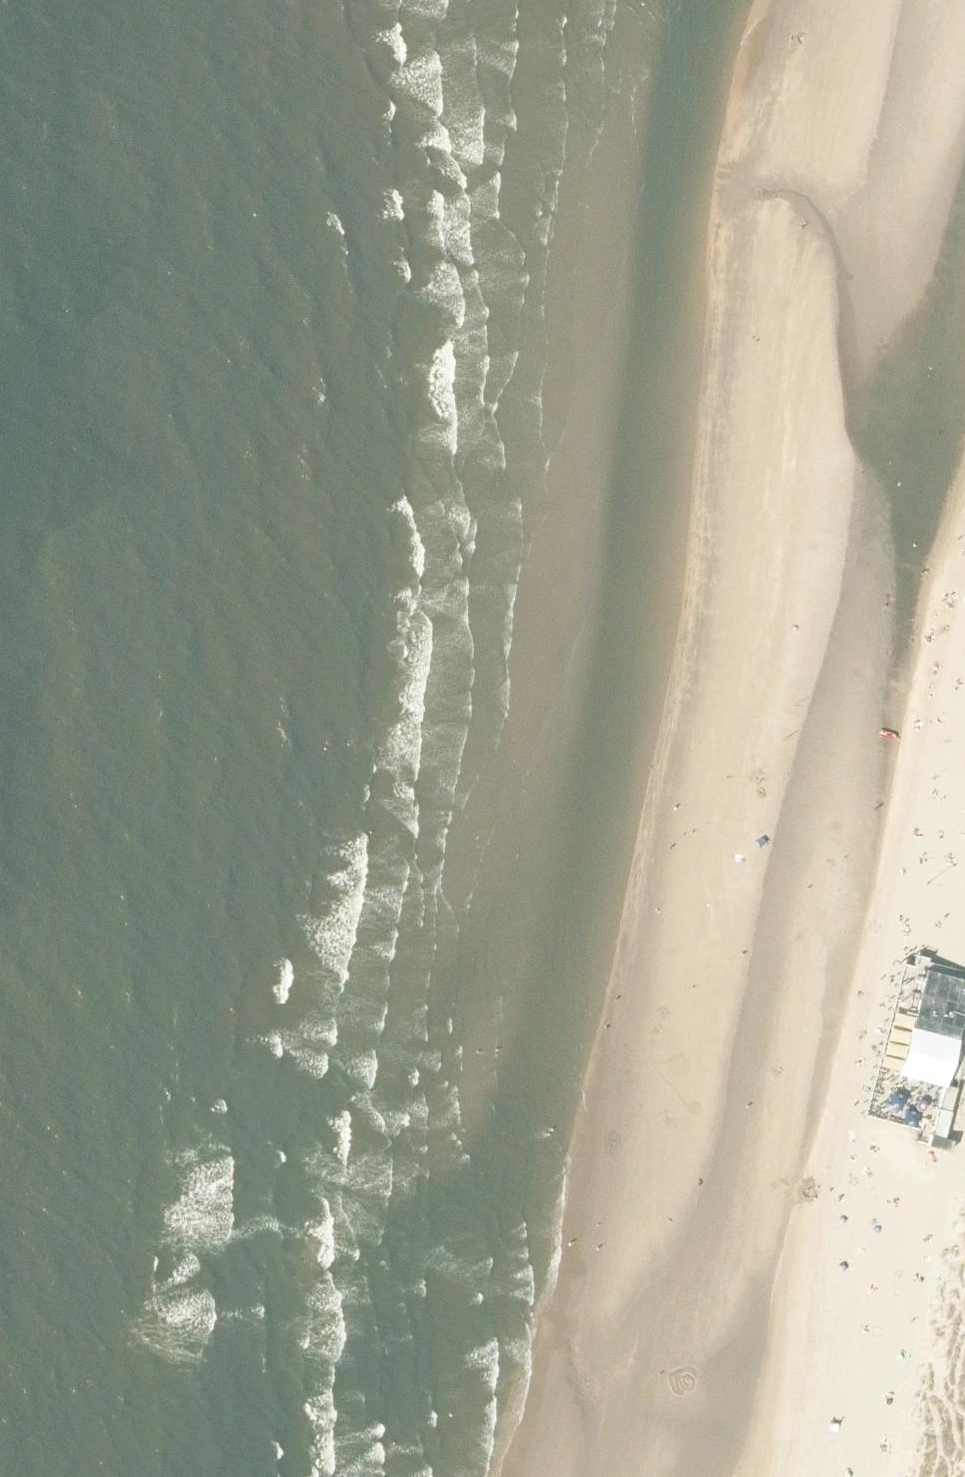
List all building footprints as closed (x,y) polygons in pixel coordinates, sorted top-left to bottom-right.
[(947,1091),(964,1010),(964,983),(947,978),(927,974),(915,1019),(900,1079),(943,1090),(947,1091)] [(960,1093),(947,1091),(943,1090),(938,1112),(932,1136),(948,1141),(954,1119),(960,1093)] [(875,1224),(874,1230),(911,1237),(915,1222),(877,1214),(875,1224)] [(871,1242),(869,1249),(907,1256),(911,1241),(873,1233),(871,1242)] [(864,1262),(863,1268),(901,1275),(905,1260),(867,1253),(864,1262)] [(859,1282),(857,1288),(895,1295),(899,1280),(861,1272),(859,1282)] [(856,1301),(854,1307),(892,1314),(896,1300),(858,1292),(856,1301)] [(848,1319),(847,1326),(884,1332),(888,1318),(850,1310),(848,1319)] [(844,1339),(842,1345),(880,1352),(884,1337),(846,1329),(844,1339)] [(831,1379),(829,1385),(867,1392),(871,1377),(833,1369),(831,1379)] [(846,1476),(809,1469),(807,1476),(846,1476)]
